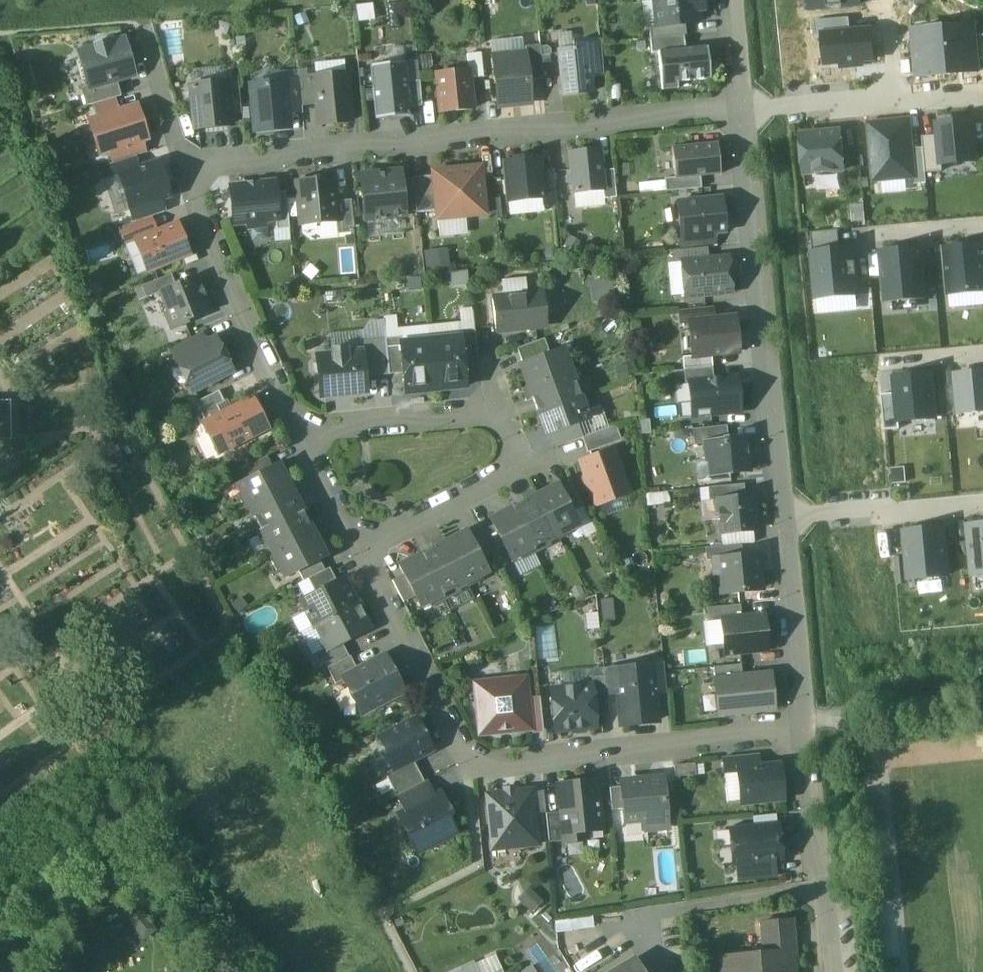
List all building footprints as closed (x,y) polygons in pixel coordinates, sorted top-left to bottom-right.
[(656,25),(657,26),(685,23),(698,22),(697,10),(703,10),(702,0),(654,0),(656,25)] [(860,5),(860,0),(810,0),(811,10),(860,5)] [(851,18),(814,21),(816,37),(823,36),(823,34),(852,32),(851,18)] [(685,23),(657,26),(656,25),(649,26),(650,39),(684,36),(686,35),(685,23)] [(974,25),(945,28),(950,75),(979,72),(978,60),(976,40),(974,25)] [(913,31),(918,78),(950,75),(945,28),(913,31)] [(871,30),(852,32),(823,34),(823,36),(826,65),(841,64),(842,68),(864,66),(863,61),(873,61),(871,30)] [(684,36),(650,39),(651,53),(658,53),(658,52),(685,49),(684,36)] [(124,39),(108,44),(107,42),(95,45),(96,47),(80,52),(90,86),(90,87),(116,80),(124,78),(131,65),(124,39)] [(600,40),(586,41),(590,77),(604,76),(600,40)] [(586,41),(572,43),(573,49),(572,49),(572,51),(558,52),(563,96),(591,93),(590,77),(586,41)] [(540,46),(523,47),(524,54),(525,54),(528,80),(544,79),(540,46)] [(685,49),(658,52),(658,53),(662,90),(678,88),(677,82),(710,79),(707,47),(685,49)] [(481,53),(467,55),(469,70),(470,78),(483,77),(481,53)] [(524,54),(493,57),(498,106),(530,103),(528,80),(525,54),(524,54)] [(405,62),(371,66),(376,119),(410,116),(407,82),(405,62)] [(315,69),(298,70),(299,81),(302,106),(317,105),(314,77),(315,77),(315,69)] [(469,70),(437,73),(441,112),(473,109),(470,78),(469,70)] [(315,77),(314,77),(317,105),(319,124),(351,121),(346,74),(315,77)] [(238,77),(226,78),(227,82),(230,114),(242,113),(238,77)] [(116,80),(90,87),(90,86),(82,88),(87,106),(93,104),(116,98),(121,96),(116,80)] [(299,81),(285,83),(288,113),(302,111),(302,106),(299,81)] [(420,81),(407,82),(410,107),(422,106),(420,81)] [(227,82),(191,86),(195,128),(231,125),(230,114),(227,82)] [(285,82),(251,85),(256,131),(289,128),(288,113),(285,83),(285,82)] [(116,98),(93,104),(97,117),(119,110),(116,98)] [(119,110),(97,117),(100,126),(91,129),(95,142),(100,141),(104,154),(110,152),(142,141),(139,132),(145,130),(137,105),(119,110)] [(939,134),(941,163),(975,161),(971,118),(938,121),(939,134)] [(874,183),(914,180),(912,149),(910,122),(870,125),(874,183)] [(842,128),(798,133),(803,178),(847,173),(842,128)] [(925,148),(926,170),(942,169),(941,163),(939,134),(923,135),(925,148)] [(142,141),(110,152),(114,163),(134,157),(146,153),(142,141)] [(717,144),(672,148),(675,178),(675,179),(700,176),(720,174),(717,144)] [(926,170),(925,148),(912,149),(914,180),(915,184),(927,183),(926,170)] [(599,151),(570,154),(572,173),(568,178),(569,182),(573,186),(574,192),(603,190),(603,189),(601,171),(599,151)] [(114,163),(110,164),(114,177),(120,175),(120,174),(138,168),(134,157),(114,163)] [(540,158),(528,159),(528,158),(516,159),(516,160),(504,162),(508,198),(524,196),(525,200),(542,198),(544,198),(541,173),(540,158)] [(138,168),(120,174),(120,175),(130,209),(160,199),(160,200),(170,197),(159,161),(138,168)] [(480,167),(433,172),(433,176),(437,211),(438,219),(485,214),(480,167)] [(613,170),(601,171),(603,189),(603,190),(604,199),(616,198),(613,170)] [(400,171),(361,175),(365,221),(383,219),(383,220),(386,220),(385,219),(405,217),(405,215),(401,179),(400,171)] [(553,172),(541,173),(544,198),(542,198),(543,205),(556,203),(553,172)] [(433,176),(413,178),(417,213),(437,211),(433,176)] [(700,176),(675,179),(675,178),(664,179),(666,192),(701,188),(700,176)] [(333,178),(297,181),(301,225),(317,223),(317,225),(319,224),(319,223),(337,221),(335,201),(333,178)] [(413,178),(401,179),(405,215),(417,213),(413,178)] [(273,184),(232,188),(235,219),(249,217),(250,225),(263,224),(263,220),(276,219),(274,193),(273,184)] [(286,192),(274,193),(276,219),(277,230),(289,228),(286,192)] [(722,198),(677,203),(680,236),(715,233),(725,232),(722,198)] [(130,209),(135,223),(150,217),(164,212),(160,200),(160,199),(130,209)] [(351,200),(335,201),(337,221),(338,233),(354,232),(351,200)] [(135,223),(120,228),(127,244),(136,241),(157,232),(150,217),(135,223)] [(157,232),(136,241),(148,271),(189,254),(177,224),(157,232)] [(812,234),(813,253),(840,251),(839,231),(812,234)] [(715,233),(680,236),(682,250),(707,248),(716,247),(715,233)] [(948,295),(982,292),(982,244),(944,248),(948,295)] [(424,267),(446,266),(446,247),(423,248),(424,267)] [(682,250),(672,251),(673,263),(681,262),(708,260),(707,248),(682,250)] [(882,251),(886,303),(926,300),(922,248),(882,251)] [(840,251),(813,253),(817,298),(857,295),(855,277),(857,276),(856,263),(854,263),(853,250),(840,251)] [(708,260),(681,262),(684,298),(732,293),(728,258),(708,260)] [(171,274),(141,286),(146,298),(161,292),(161,291),(176,285),(171,274)] [(522,276),(500,278),(502,292),(524,290),(522,276)] [(176,285),(161,291),(161,292),(169,313),(167,314),(172,329),(187,323),(186,320),(209,311),(204,297),(206,296),(201,286),(200,287),(196,277),(176,285)] [(543,295),(493,300),(496,330),(546,325),(543,295)] [(713,307),(677,311),(679,324),(699,322),(699,321),(714,319),(713,307)] [(714,319),(699,321),(699,322),(700,337),(690,338),(692,357),(738,352),(734,317),(714,319)] [(475,330),(458,331),(459,337),(460,337),(463,367),(478,365),(475,330)] [(200,333),(171,348),(177,359),(205,344),(200,333)] [(402,337),(385,339),(389,374),(404,373),(401,343),(402,343),(402,337)] [(459,337),(431,340),(436,390),(465,387),(463,367),(460,337),(459,337)] [(385,339),(360,341),(361,352),(363,352),(365,377),(389,374),(385,339)] [(544,339),(517,349),(522,363),(550,354),(544,339)] [(402,343),(401,343),(404,373),(406,393),(436,390),(431,340),(402,343)] [(205,344),(177,359),(193,391),(231,371),(218,345),(209,342),(206,344),(205,344)] [(346,348),(332,349),(332,355),(317,357),(317,360),(313,364),(314,370),(319,374),(321,396),(337,395),(337,393),(350,391),(350,393),(367,392),(363,352),(347,354),(346,348)] [(522,363),(520,364),(528,386),(575,369),(570,356),(566,357),(563,349),(550,354),(522,363)] [(712,367),(684,370),(685,384),(689,383),(689,382),(713,379),(712,367)] [(528,386),(522,388),(526,400),(532,398),(537,412),(584,395),(578,378),(574,380),(571,371),(575,370),(575,369),(528,386)] [(960,414),(982,412),(982,372),(957,374),(960,414)] [(895,377),(896,394),(899,422),(936,419),(933,375),(895,377)] [(713,379),(689,382),(689,383),(692,417),(740,412),(736,377),(713,379)] [(219,391),(196,403),(201,414),(217,406),(225,402),(219,391)] [(883,395),(885,430),(899,429),(899,422),(896,394),(883,395)] [(584,395),(537,412),(541,424),(544,423),(548,434),(589,419),(585,410),(589,409),(584,395)] [(206,423),(204,424),(219,453),(267,428),(252,399),(222,414),(206,423)] [(0,401),(0,438),(11,438),(9,401),(0,401)] [(217,406),(201,414),(206,423),(222,414),(217,406)] [(616,426),(582,438),(587,453),(621,441),(616,426)] [(726,426),(693,429),(694,445),(704,444),(704,443),(724,441),(724,440),(728,439),(726,426)] [(728,439),(724,440),(724,441),(704,443),(704,444),(706,462),(710,462),(711,475),(749,471),(747,448),(748,448),(746,437),(728,439)] [(613,450),(581,462),(596,505),(628,493),(613,450)] [(266,456),(245,467),(251,478),(272,467),(266,456)] [(251,478),(237,485),(242,493),(238,495),(245,508),(249,506),(289,485),(278,464),(272,467),(251,478)] [(289,485),(249,506),(253,514),(249,516),(257,533),(302,510),(295,497),(300,494),(295,483),(289,485)] [(558,484),(536,495),(559,539),(572,533),(570,530),(579,525),(572,512),(561,491),(558,484)] [(744,484),(707,488),(709,501),(717,500),(717,499),(745,496),(744,484)] [(583,506),(572,485),(561,491),(572,512),(583,506)] [(536,495),(533,490),(522,496),(525,501),(511,508),(534,552),(550,544),(548,541),(557,537),(559,540),(559,539),(536,495)] [(745,496),(717,499),(717,500),(721,534),(756,531),(752,496),(745,496)] [(534,552),(511,508),(490,519),(493,525),(504,547),(511,560),(520,556),(521,559),(534,552)] [(302,510),(257,533),(266,549),(270,548),(274,556),(315,535),(320,532),(314,521),(309,524),(302,510)] [(504,547),(493,525),(482,531),(493,553),(504,547)] [(982,574),(982,525),(968,526),(973,575),(982,574)] [(944,529),(905,532),(910,579),(948,576),(944,529)] [(467,531),(446,542),(469,587),(482,580),(480,576),(488,572),(467,531)] [(274,556),(270,558),(277,571),(281,569),(285,577),(298,571),(319,560),(326,556),(325,555),(322,556),(318,547),(320,546),(315,535),(274,556)] [(446,542),(443,537),(431,542),(434,548),(421,555),(444,599),(460,591),(458,587),(466,583),(468,587),(469,587),(446,542)] [(741,544),(705,548),(706,561),(713,560),(713,559),(742,556),(741,544)] [(421,555),(399,566),(404,575),(415,597),(420,607),(429,602),(431,606),(444,599),(421,555)] [(742,556),(713,559),(713,560),(714,573),(719,573),(721,594),(759,590),(756,564),(759,564),(758,555),(742,556)] [(319,560),(298,571),(304,581),(308,579),(325,570),(319,560)] [(325,570),(308,579),(316,593),(337,582),(330,568),(325,570)] [(415,597),(404,575),(392,581),(404,602),(415,597)] [(316,593),(301,601),(307,612),(306,613),(306,615),(308,614),(314,626),(357,603),(344,578),(337,582),(316,593)] [(602,618),(612,617),(610,598),(600,599),(602,618)] [(357,603),(314,626),(325,649),(326,651),(342,643),(370,628),(357,603)] [(740,605),(707,608),(709,622),(721,621),(721,620),(741,618),(740,605)] [(721,620),(721,621),(724,654),(768,650),(765,615),(741,618),(721,620)] [(342,643),(326,651),(325,649),(319,652),(327,668),(349,657),(342,643)] [(349,657),(327,668),(336,684),(345,679),(344,678),(358,671),(350,656),(349,657)] [(358,671),(344,678),(345,679),(362,712),(377,704),(378,706),(390,700),(389,698),(402,692),(384,657),(358,671)] [(663,664),(651,666),(654,693),(666,692),(663,664)] [(741,665),(713,667),(715,679),(742,676),(741,665)] [(651,666),(615,669),(618,693),(621,725),(657,721),(654,693),(651,666)] [(615,669),(604,670),(604,676),(606,694),(618,693),(615,669)] [(742,676),(715,679),(718,715),(774,709),(770,674),(742,676)] [(604,676),(589,678),(590,686),(591,685),(594,714),(608,712),(606,694),(604,676)] [(526,678),(474,683),(479,735),(531,730),(528,698),(526,678)] [(590,686),(551,689),(553,703),(550,707),(551,715),(554,717),(556,731),(595,727),(594,714),(591,685),(590,686)] [(540,697),(528,698),(531,730),(543,729),(540,697)] [(416,718),(379,737),(387,752),(385,753),(393,770),(413,760),(427,753),(430,745),(416,718)] [(759,754),(723,758),(724,773),(738,771),(737,769),(760,767),(759,754)] [(413,760),(393,770),(385,773),(396,796),(424,782),(413,760)] [(695,763),(674,765),(675,777),(696,775),(695,763)] [(760,767),(737,769),(738,771),(724,773),(727,803),(741,802),(741,803),(783,799),(780,765),(760,767)] [(659,775),(649,776),(648,781),(621,783),(621,787),(624,809),(625,823),(640,821),(645,825),(646,829),(667,827),(663,779),(661,779),(659,775)] [(424,782),(396,796),(404,811),(435,795),(427,780),(424,782)] [(597,781),(558,785),(561,812),(564,841),(586,839),(585,831),(602,829),(600,810),(603,810),(601,795),(598,795),(597,781)] [(621,787),(609,788),(612,810),(624,809),(621,787)] [(531,791),(488,796),(494,848),(537,844),(534,814),(532,792),(531,791)] [(543,791),(532,792),(534,814),(546,813),(543,791)] [(404,811),(398,814),(418,852),(455,833),(447,817),(449,811),(440,793),(404,811)] [(561,812),(546,814),(549,843),(564,841),(561,812)] [(778,825),(734,830),(736,845),(732,849),(734,864),(774,860),(781,859),(778,825)] [(602,829),(585,831),(586,839),(602,837),(602,829)] [(774,860),(737,864),(739,879),(775,876),(774,860)] [(526,885),(515,895),(529,910),(541,900),(526,885)] [(124,912),(140,939),(154,931),(139,904),(124,912)] [(794,919),(760,923),(762,953),(796,949),(794,919)] [(718,957),(720,971),(799,971),(796,949),(762,953),(718,957)] [(473,961),(461,967),(462,969),(455,971),(503,971),(494,954),(474,963),(473,961)] [(616,971),(640,971),(634,961),(616,971)]
